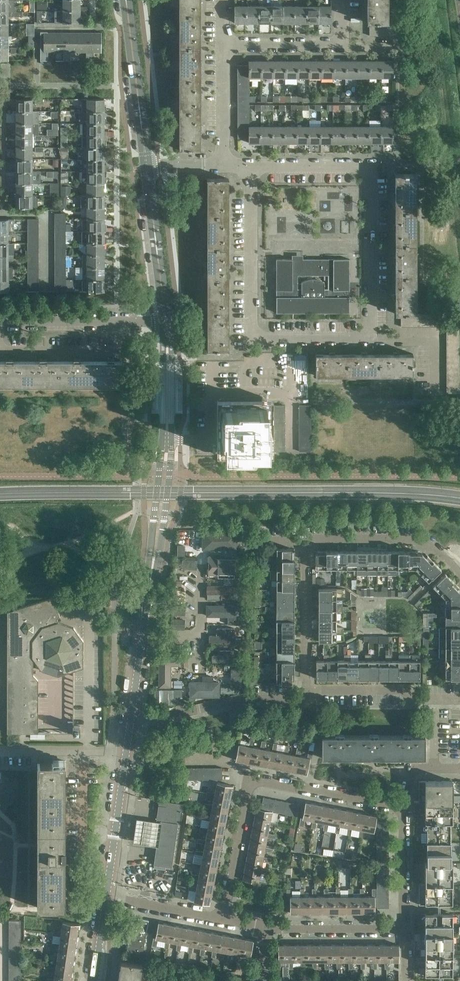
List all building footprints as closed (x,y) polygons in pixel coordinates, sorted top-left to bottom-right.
[(11,11),(16,11),(16,0),(0,0),(0,11),(11,11)] [(63,10),(80,10),(82,10),(82,4),(80,4),(80,0),(63,0),(63,10)] [(179,15),(200,15),(200,2),(202,2),(202,0),(179,0),(179,15)] [(365,3),(367,3),(368,21),(366,21),(367,22),(370,22),(376,22),(382,22),(388,22),(389,22),(389,21),(388,21),(388,0),(365,0),(365,3)] [(247,22),(247,6),(235,6),(235,22),(247,22)] [(259,6),(247,6),(247,22),(259,22),(259,6)] [(259,6),(259,22),(271,22),(271,6),(259,6)] [(283,6),(271,6),(271,22),(283,22),(283,6)] [(295,6),(283,6),(283,22),(295,22),(295,6)] [(307,6),(295,6),(295,22),(307,22),(307,6)] [(307,6),(307,22),(319,22),(319,6),(307,6)] [(331,6),(319,6),(319,22),(331,22),(331,6)] [(63,10),(55,10),(55,22),(80,22),(82,22),(82,16),(80,15),(80,10),(63,10)] [(0,11),(0,23),(9,23),(9,16),(11,16),(11,11),(0,11)] [(200,15),(179,15),(179,47),(200,47),(201,34),(202,34),(202,28),(200,28),(200,15)] [(0,23),(0,35),(9,35),(9,23),(0,23)] [(41,46),(41,60),(48,60),(48,51),(56,51),(56,32),(48,32),(48,35),(48,38),(48,40),(48,43),(48,46),(41,46)] [(56,32),(56,51),(64,51),(64,60),(67,60),(68,32),(56,32)] [(68,32),(67,60),(71,60),(71,51),(79,51),(79,32),(68,32)] [(79,32),(79,51),(87,51),(87,60),(90,60),(91,32),(79,32)] [(91,32),(90,60),(94,60),(94,51),(101,51),(101,52),(102,52),(102,32),(91,32)] [(0,35),(0,47),(9,47),(9,35),(0,35)] [(0,47),(0,59),(9,59),(9,47),(0,47)] [(200,47),(179,47),(179,79),(200,79),(200,66),(202,66),(202,61),(200,61),(200,47)] [(261,60),(249,60),(249,71),(249,77),(261,77),(261,60)] [(273,60),(261,60),(261,77),(273,77),(273,60)] [(285,77),(285,60),(273,60),(273,77),(285,77)] [(297,60),(285,60),(285,77),(297,77),(297,60)] [(309,60),(297,60),(297,77),(309,77),(309,60)] [(321,60),(309,60),(309,77),(321,77),(321,60)] [(321,60),(321,77),(333,77),(333,60),(321,60)] [(345,60),(333,60),(333,77),(345,77),(345,60)] [(357,60),(345,60),(345,77),(357,77),(357,60)] [(369,77),(369,60),(357,60),(357,77),(369,77)] [(381,60),(369,60),(369,77),(381,77),(381,60)] [(393,60),(381,60),(381,77),(393,77),(393,60)] [(200,79),(179,79),(179,112),(200,111),(200,98),(202,98),(202,93),(200,92),(200,79)] [(16,99),(16,111),(32,111),(32,98),(16,99)] [(104,105),(104,98),(83,98),(83,111),(104,111),(106,111),(107,105),(104,105)] [(32,111),(16,111),(16,123),(38,123),(38,111),(32,111)] [(104,116),(104,111),(83,111),(83,123),(105,123),(106,123),(106,117),(104,116)] [(200,111),(179,112),(179,148),(179,149),(201,149),(200,148),(200,130),(202,131),(202,125),(200,125),(200,111)] [(38,123),(16,123),(16,135),(32,135),(38,135),(38,123)] [(104,129),(105,123),(83,123),(83,135),(104,135),(107,135),(106,129),(104,129)] [(261,126),(249,126),(249,132),(249,138),(248,142),(261,142),(261,126)] [(273,126),(261,126),(261,142),(273,142),(273,126)] [(285,142),(285,126),(273,126),(273,142),(285,142)] [(285,142),(297,142),(297,126),(285,126),(285,142)] [(309,142),(309,126),(297,126),(297,142),(309,142)] [(309,126),(309,142),(321,142),(321,126),(309,126)] [(333,126),(321,126),(321,142),(333,142),(333,126)] [(345,126),(333,126),(333,142),(345,142),(345,126)] [(345,126),(345,142),(357,142),(357,126),(345,126)] [(369,126),(357,126),(357,142),(369,142),(369,126)] [(381,126),(369,126),(369,142),(381,142),(381,126)] [(393,126),(381,126),(381,142),(393,142),(393,126)] [(32,135),(16,135),(16,147),(32,147),(32,135)] [(105,141),(104,135),(83,135),(83,147),(105,147),(106,147),(107,141),(105,141)] [(32,147),(16,147),(16,159),(32,159),(32,147)] [(105,152),(105,147),(83,147),(83,159),(105,159),(107,159),(107,153),(105,152)] [(32,159),(16,159),(16,171),(32,171),(32,159)] [(105,159),(83,159),(83,171),(104,171),(106,171),(106,167),(104,167),(105,159)] [(32,171),(16,171),(16,183),(32,183),(41,183),(41,171),(32,171)] [(105,176),(104,171),(83,171),(83,183),(87,183),(105,183),(107,183),(106,177),(105,176)] [(395,191),(393,191),(394,198),(395,198),(395,211),(416,211),(416,174),(416,173),(395,173),(395,174),(395,191)] [(207,179),(208,179),(208,215),(228,216),(228,198),(230,197),(230,192),(228,192),(228,179),(229,179),(229,178),(207,178),(207,179)] [(32,183),(16,183),(16,195),(32,195),(32,183)] [(58,195),(58,183),(50,183),(50,195),(58,195)] [(105,183),(87,183),(87,195),(105,195),(107,195),(107,191),(106,191),(105,191),(105,183)] [(32,195),(16,195),(16,207),(35,207),(37,207),(37,195),(32,195)] [(87,195),(81,195),(81,207),(87,207),(104,207),(106,207),(106,203),(104,203),(105,195),(87,195)] [(104,207),(87,207),(87,219),(105,219),(107,219),(107,215),(105,215),(104,207)] [(416,211),(395,211),(395,224),(394,224),(393,230),(395,230),(395,243),(416,243),(416,219),(416,211)] [(228,216),(208,215),(208,248),(228,248),(228,234),(230,234),(230,229),(228,229),(228,216)] [(0,218),(0,231),(8,231),(14,231),(14,218),(0,218)] [(87,219),(83,219),(83,231),(105,231),(107,231),(107,225),(105,225),(105,219),(87,219)] [(0,231),(0,243),(8,243),(8,231),(0,231)] [(104,236),(105,231),(83,231),(82,243),(87,243),(104,243),(107,243),(107,236),(104,236)] [(0,243),(0,255),(8,255),(8,243),(0,243)] [(104,243),(87,243),(87,255),(104,255),(107,255),(106,248),(105,248),(104,243)] [(395,262),(395,278),(416,278),(416,252),(416,243),(395,243),(395,256),(394,256),(393,262),(395,262)] [(228,248),(208,248),(208,280),(228,280),(228,267),(230,267),(230,261),(228,261),(228,248)] [(104,255),(87,255),(83,254),(83,267),(87,267),(105,267),(107,267),(107,260),(105,260),(104,255)] [(0,255),(0,267),(8,267),(8,259),(12,259),(12,255),(8,255),(0,255)] [(292,258),(276,258),(276,296),(276,312),(277,312),(349,312),(350,296),(349,296),(349,290),(349,258),(302,258),(302,260),(292,260),(292,258)] [(0,267),(0,279),(8,279),(13,278),(13,267),(8,267),(0,267)] [(105,267),(87,267),(83,267),(83,278),(87,279),(105,279),(107,279),(107,273),(104,272),(105,267)] [(105,279),(87,279),(83,278),(83,291),(87,291),(105,291),(107,291),(107,284),(104,284),(105,279)] [(416,278),(395,278),(395,293),(394,293),(394,299),(395,299),(395,312),(395,313),(401,313),(407,313),(414,313),(417,313),(417,312),(416,312),(416,282),(416,278)] [(0,279),(0,291),(8,291),(8,279),(0,279)] [(228,293),(228,280),(208,280),(208,312),(228,312),(228,299),(230,299),(230,293),(228,293)] [(228,325),(228,312),(208,312),(208,349),(207,349),(207,350),(216,350),(216,352),(219,352),(219,350),(229,350),(229,349),(228,349),(228,331),(230,331),(230,325),(228,325)] [(459,313),(443,313),(443,326),(447,326),(459,326),(459,313)] [(315,375),(316,375),(316,374),(348,374),(348,353),(335,353),(335,352),(329,352),(329,354),(316,354),(316,353),(315,353),(315,375)] [(348,353),(348,374),(380,374),(380,353),(367,353),(367,352),(361,352),(361,353),(348,353)] [(380,353),(380,374),(412,374),(412,375),(413,375),(413,353),(412,353),(399,353),(399,352),(393,352),(393,353),(380,353)] [(27,384),(27,361),(14,360),(13,358),(6,358),(6,361),(0,361),(0,384),(27,384)] [(40,361),(27,361),(27,384),(60,384),(60,361),(47,361),(47,358),(40,358),(40,361)] [(74,361),(60,361),(60,384),(94,384),(94,361),(81,361),(81,358),(74,358),(74,361)] [(107,361),(94,361),(94,384),(122,384),(122,361),(115,361),(115,358),(107,358),(107,361)] [(239,407),(222,407),(222,417),(225,417),(225,425),(222,425),(222,434),(224,433),(224,450),(224,451),(234,451),(234,448),(242,448),(243,451),(251,451),(251,449),(268,449),(268,439),(265,439),(264,430),(268,430),(268,422),(266,422),(266,405),(258,405),(258,403),(254,401),(250,400),(246,401),(242,403),(242,405),(239,405),(239,407)] [(238,531),(202,530),(202,550),(238,551),(238,531)] [(292,548),(274,548),(274,569),(276,569),(276,570),(282,570),(294,570),(295,550),(292,550),(292,548)] [(315,553),(315,568),(336,568),(337,568),(337,550),(326,550),(317,550),(317,553),(315,553)] [(337,568),(336,568),(336,574),(340,574),(340,568),(347,568),(347,550),(337,550),(337,568)] [(347,550),(347,568),(354,568),(354,574),(357,574),(357,550),(347,550)] [(367,574),(367,550),(357,550),(357,574),(367,574)] [(367,574),(377,574),(377,550),(367,550),(367,574)] [(377,550),(377,574),(388,574),(388,550),(377,550)] [(388,574),(395,575),(398,575),(398,569),(397,569),(397,550),(388,550),(388,574)] [(409,550),(397,550),(397,569),(398,569),(416,569),(422,553),(417,553),(417,550),(409,550)] [(426,556),(422,553),(416,569),(428,582),(441,569),(427,555),(426,556)] [(183,568),(196,569),(196,556),(183,556),(183,568)] [(244,556),(209,556),(208,567),(217,567),(217,574),(235,574),(234,576),(244,576),(244,556)] [(270,579),(276,579),(294,579),(294,570),(282,570),(276,570),(276,569),(274,569),(270,569),(270,579)] [(445,573),(432,586),(445,598),(459,592),(459,591),(458,588),(459,587),(445,573)] [(270,586),(270,589),(294,589),(294,579),(276,579),(276,586),(270,586)] [(235,586),(207,586),(207,594),(221,595),(221,601),(231,601),(231,594),(235,594),(235,586)] [(406,591),(405,595),(408,597),(412,592),(413,591),(408,586),(406,591)] [(318,588),(318,599),(336,599),(336,592),(342,592),(343,588),(336,588),(318,588)] [(294,589),(270,589),(270,593),(276,593),(276,600),(294,600),(294,589)] [(445,598),(445,616),(439,616),(439,618),(459,618),(459,592),(445,598)] [(7,612),(7,705),(7,733),(38,733),(38,680),(33,675),(33,659),(42,670),(58,676),(83,667),(83,658),(83,657),(83,640),(73,627),(58,622),(57,618),(60,617),(54,597),(7,612)] [(318,599),(318,609),(342,609),(342,606),(336,606),(336,599),(318,599)] [(270,606),(270,610),(294,610),(294,600),(276,600),(276,606),(270,606)] [(241,606),(239,606),(208,605),(208,615),(228,616),(228,624),(240,624),(241,606)] [(318,609),(318,619),(336,619),(336,612),(342,612),(342,609),(318,609)] [(294,610),(270,610),(270,613),(276,613),(276,620),(294,620),(294,610)] [(173,618),(173,629),(182,629),(183,618),(173,618)] [(439,618),(439,619),(445,619),(445,627),(459,627),(459,618),(439,618)] [(318,619),(318,629),(342,629),(342,626),(336,626),(336,619),(318,619)] [(270,627),(270,631),(294,631),(294,620),(276,620),(276,627),(270,627)] [(439,637),(459,637),(459,627),(445,627),(439,627),(439,637)] [(216,636),(209,636),(209,643),(235,643),(235,629),(216,628),(216,636)] [(318,629),(318,640),(336,640),(336,633),(342,633),(342,629),(318,629)] [(294,631),(270,631),(270,634),(276,634),(276,641),(294,641),(294,631)] [(439,637),(439,647),(445,647),(459,647),(459,637),(439,637)] [(270,648),(270,651),(294,651),(294,641),(276,641),(276,648),(270,648)] [(240,645),(240,647),(240,658),(236,658),(236,664),(246,664),(246,645),(240,645)] [(344,660),(337,660),(337,678),(347,678),(347,649),(347,645),(344,645),(344,660)] [(324,660),(316,660),(316,678),(327,678),(327,654),(327,647),(324,647),(324,660)] [(445,657),(450,657),(459,657),(459,647),(445,647),(439,647),(439,657),(445,657)] [(392,648),(389,648),(389,654),(389,678),(398,678),(399,678),(399,660),(392,660),(392,648)] [(351,649),(347,649),(347,678),(358,678),(358,660),(351,660),(351,649)] [(217,655),(213,655),(212,662),(229,663),(229,660),(234,660),(234,651),(217,650),(217,655)] [(294,651),(270,651),(270,654),(276,654),(276,660),(294,661),(294,651)] [(330,654),(327,654),(327,678),(337,678),(337,660),(330,660),(330,654)] [(358,660),(358,678),(368,678),(368,654),(365,654),(365,660),(358,660)] [(368,654),(368,678),(378,678),(378,660),(371,660),(372,654),(368,654)] [(378,660),(378,678),(389,678),(389,654),(385,654),(385,660),(378,660)] [(409,654),(399,654),(399,660),(399,678),(409,678),(409,654)] [(420,654),(409,654),(409,678),(420,678),(420,654)] [(171,665),(178,665),(178,656),(159,656),(159,687),(171,686),(171,665)] [(445,657),(445,678),(459,678),(459,657),(450,657),(445,657)] [(294,661),(276,660),(276,682),(292,682),(292,680),(294,680),(294,661)] [(238,665),(238,674),(246,674),(246,665),(238,665)] [(241,693),(241,675),(231,674),(231,687),(221,687),(221,693),(241,693)] [(219,682),(191,682),(191,696),(219,696),(219,682)] [(169,689),(162,689),(156,689),(156,705),(162,705),(169,705),(169,689)] [(322,735),(322,757),(332,757),(356,757),(356,735),(346,735),(322,735)] [(390,735),(356,735),(356,757),(391,757),(390,735)] [(390,735),(391,757),(425,757),(425,735),(390,735)] [(248,746),(238,744),(235,760),(247,762),(250,746),(253,746),(253,739),(250,738),(248,746)] [(253,746),(250,746),(247,762),(259,764),(262,748),(264,748),(265,741),(261,740),(260,748),(253,746)] [(264,748),(262,748),(259,764),(271,766),(274,750),(276,751),(277,743),(273,742),(272,750),(264,748)] [(274,750),(271,766),(283,769),(286,753),(288,753),(289,745),(285,745),(283,752),(276,751),(274,750)] [(299,747),(297,747),(295,755),(288,753),(286,753),(283,769),(295,771),(297,755),(300,755),(301,748),(299,747)] [(313,750),(308,749),(307,757),(300,755),(297,755),(295,771),(307,773),(310,758),(311,758),(313,750)] [(38,763),(38,764),(40,764),(40,906),(37,906),(37,907),(65,907),(65,847),(65,763),(38,763)] [(218,779),(216,779),(210,779),(209,779),(208,783),(216,785),(215,792),(214,794),(230,797),(233,785),(217,782),(218,779)] [(419,780),(419,800),(419,802),(425,802),(425,822),(427,822),(427,842),(451,842),(451,822),(452,822),(452,780),(419,780)] [(214,796),(212,804),(212,806),(228,809),(230,797),(214,794),(215,792),(207,791),(206,795),(214,796)] [(263,797),(261,808),(267,810),(270,798),(263,797)] [(270,798),(267,810),(272,811),(272,810),(273,811),(276,799),(270,798)] [(276,799),(273,811),(279,812),(282,800),(276,799)] [(172,866),(178,823),(181,823),(184,804),(177,803),(157,800),(159,801),(157,818),(158,821),(160,822),(156,846),(154,864),(172,866)] [(287,801),(285,813),(291,814),(293,802),(287,801)] [(299,825),(303,826),(305,818),(312,819),(314,820),(317,804),(305,801),(302,817),(300,817),(299,825)] [(293,802),(291,814),(297,815),(299,804),(293,802)] [(212,808),(210,815),(210,817),(226,821),(228,809),(212,806),(212,804),(205,803),(204,807),(212,808)] [(314,820),(312,819),(311,827),(315,828),(316,820),(324,822),(326,822),(329,806),(317,804),(314,820)] [(324,822),(323,830),(327,830),(328,822),(336,824),(338,825),(341,809),(329,806),(326,822),(324,822)] [(272,811),(267,810),(261,808),(256,808),(254,820),(270,823),(269,825),(277,826),(278,822),(270,821),(272,811)] [(338,825),(336,824),(335,832),(339,833),(340,825),(348,826),(350,827),(353,811),(341,809),(338,825)] [(350,827),(348,826),(347,834),(350,835),(352,827),(360,828),(361,829),(364,813),(353,811),(350,827)] [(361,829),(360,828),(359,834),(359,837),(362,837),(364,829),(374,831),(374,829),(376,820),(376,815),(364,813),(361,829)] [(202,818),(205,819),(209,820),(208,827),(208,829),(224,832),(226,821),(210,817),(210,815),(202,815),(202,818)] [(160,822),(158,821),(135,818),(132,842),(156,846),(160,822)] [(270,823),(254,820),(252,831),(268,835),(267,837),(275,838),(276,834),(268,832),(269,825),(270,823)] [(376,820),(374,829),(388,829),(388,822),(376,820)] [(207,832),(206,839),(205,841),(221,844),(224,832),(208,829),(208,827),(200,826),(199,830),(207,832)] [(252,831),(249,843),(265,846),(265,849),(273,849),(273,846),(266,844),(267,837),(268,835),(252,831)] [(205,844),(203,851),(203,853),(219,856),(221,844),(205,841),(206,839),(198,838),(197,842),(205,844)] [(425,883),(419,883),(419,904),(452,904),(452,862),(451,862),(451,842),(427,842),(427,862),(425,862),(425,883)] [(249,843),(247,855),(263,858),(263,861),(271,861),(271,858),(263,856),(265,849),(265,846),(249,843)] [(203,851),(195,850),(195,854),(203,855),(201,863),(201,865),(217,868),(219,856),(203,853),(203,851)] [(247,855),(245,867),(261,870),(260,872),(268,873),(269,869),(261,868),(263,861),(263,858),(247,855)] [(201,863),(193,862),(193,866),(200,867),(199,874),(199,876),(215,880),(217,868),(201,865),(201,863)] [(261,870),(245,867),(243,879),(258,882),(258,884),(266,886),(267,881),(259,880),(260,872),(261,870)] [(198,879),(197,886),(196,888),(212,891),(215,880),(199,876),(199,874),(191,874),(190,877),(198,879)] [(196,891),(194,900),(210,903),(212,891),(196,888),(197,886),(189,885),(188,889),(196,891)] [(300,896),(290,896),(290,912),(302,912),(302,896),(304,896),(304,888),(300,888),(300,896)] [(302,896),(302,912),(314,912),(314,896),(316,896),(315,888),(312,888),(312,896),(304,896),(302,896)] [(314,896),(314,912),(326,912),(326,896),(328,896),(327,888),(324,888),(324,896),(316,896),(314,896)] [(326,896),(326,912),(338,912),(338,896),(340,896),(339,888),(336,888),(336,896),(328,896),(326,896)] [(338,896),(338,912),(350,912),(350,896),(352,896),(351,888),(347,888),(347,896),(340,896),(338,896)] [(350,896),(350,912),(362,912),(362,896),(364,896),(363,888),(359,888),(359,896),(352,896),(350,896)] [(364,896),(362,896),(362,912),(374,912),(374,907),(374,901),(374,896),(377,896),(377,895),(377,888),(371,888),(371,896),(364,896)] [(452,913),(425,913),(425,975),(452,976),(452,913)] [(142,952),(149,920),(139,918),(133,917),(131,929),(127,949),(126,950),(142,953),(142,952)] [(55,918),(54,923),(59,923),(59,926),(62,927),(61,931),(61,933),(77,936),(79,924),(63,921),(63,919),(55,918)] [(152,945),(156,946),(157,938),(165,940),(167,940),(170,924),(158,922),(155,937),(153,937),(152,945)] [(167,940),(165,940),(164,947),(168,948),(169,940),(177,942),(179,942),(182,926),(170,924),(167,940)] [(179,942),(177,942),(176,950),(180,950),(181,943),(189,944),(191,944),(194,928),(182,926),(179,942)] [(191,944),(189,944),(188,952),(191,953),(193,945),(201,946),(203,947),(206,931),(194,928),(191,944)] [(61,936),(59,943),(59,945),(75,947),(77,936),(61,933),(61,931),(53,931),(53,934),(61,936)] [(203,947),(201,946),(200,954),(203,955),(205,947),(212,949),(214,949),(217,933),(206,931),(203,947)] [(214,949),(212,949),(211,956),(215,957),(216,950),(224,951),(226,951),(229,935),(217,933),(214,949)] [(226,951),(224,951),(223,959),(227,960),(228,952),(236,953),(238,954),(241,937),(229,935),(226,951)] [(238,954),(236,953),(235,961),(238,962),(240,954),(250,956),(253,940),(241,937),(238,954)] [(59,945),(59,943),(51,943),(51,946),(59,948),(58,956),(57,957),(74,959),(75,947),(59,945)] [(276,960),(276,968),(280,968),(281,960),(285,960),(285,966),(283,966),(283,978),(289,978),(289,974),(289,968),(288,960),(290,961),(290,944),(278,944),(278,960),(276,960)] [(290,961),(288,960),(289,968),(292,968),(293,960),(300,960),(302,960),(302,944),(290,944),(290,961)] [(302,960),(300,960),(301,968),(304,968),(304,961),(312,961),(314,961),(314,944),(302,944),(302,960)] [(326,944),(314,944),(314,961),(312,961),(313,968),(316,968),(316,960),(324,961),(326,961),(326,944)] [(338,961),(338,944),(326,944),(326,961),(324,961),(324,968),(328,969),(328,961),(336,961),(338,961)] [(338,961),(336,961),(336,968),(341,968),(341,960),(348,960),(350,961),(350,944),(338,944),(338,961)] [(350,961),(348,960),(349,968),(353,968),(353,961),(360,960),(362,960),(362,944),(350,944),(350,961)] [(362,960),(360,960),(361,968),(365,968),(365,960),(372,960),(374,961),(374,944),(362,944),(362,960)] [(374,961),(372,960),(373,968),(377,968),(377,960),(384,960),(386,960),(386,944),(374,944),(374,961)] [(386,960),(384,960),(385,968),(389,968),(388,960),(399,960),(399,944),(386,944),(386,960)] [(57,957),(58,956),(50,955),(49,958),(57,959),(56,967),(56,969),(72,971),(74,959),(57,957)] [(118,980),(140,980),(142,964),(121,961),(118,980)] [(54,979),(54,980),(56,980),(70,980),(72,971),(56,969),(56,967),(48,966),(48,970),(56,971),(54,979)]
